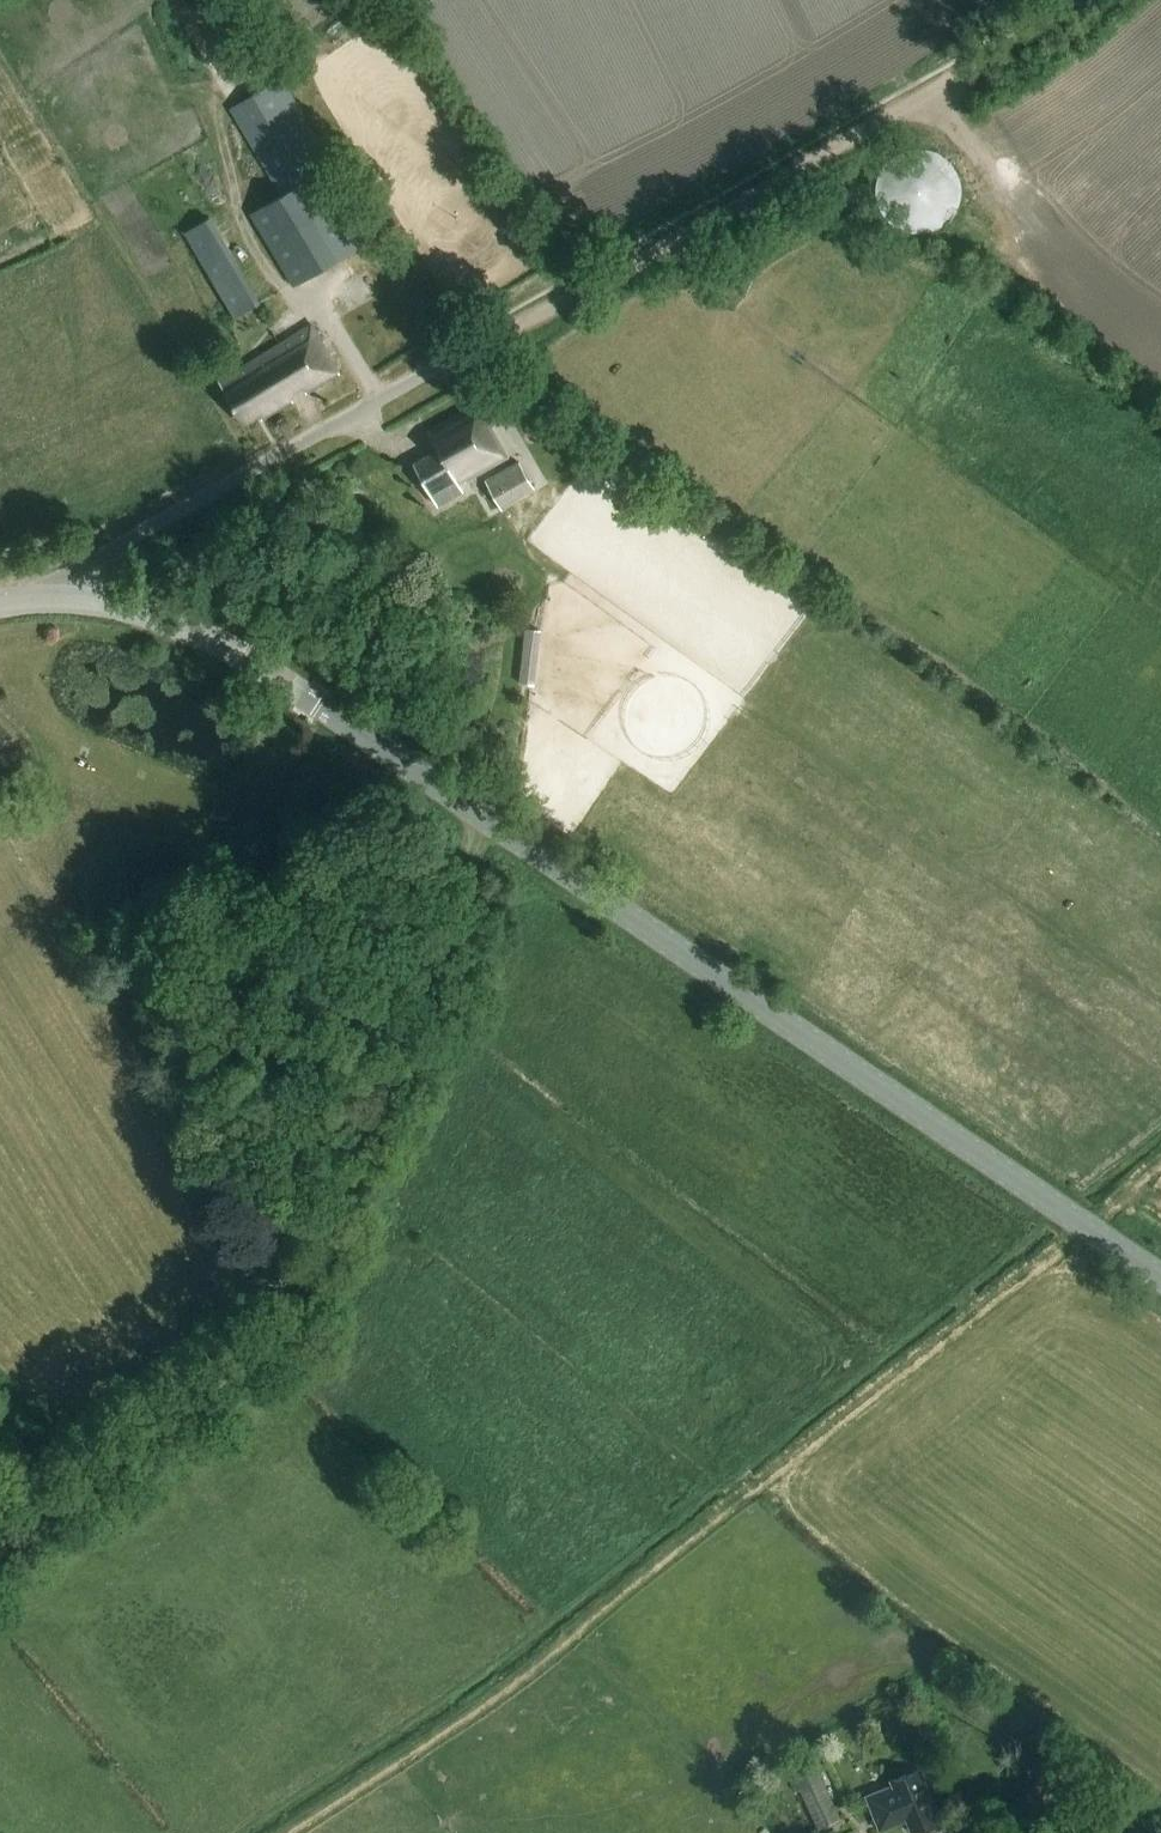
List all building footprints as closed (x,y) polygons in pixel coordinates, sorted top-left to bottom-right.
[(229,110),(280,197),(249,215),(293,287),(377,238),(281,79),(229,110)] [(959,199),(960,193),(959,186),(958,180),(955,174),(952,168),(947,163),(942,159),(937,155),(931,153),(924,151),(918,151),(911,151),(905,153),(898,155),(893,159),(888,163),(883,168),(880,174),(877,180),(876,186),(875,193),(876,199),(877,206),(880,212),(883,218),(888,223),(893,227),(898,230),(905,233),(911,235),(918,235),(924,235),(931,233),(937,230),(942,227),(947,223),(952,218),(955,212),(958,206),(959,199)] [(205,219),(184,232),(234,319),(257,305),(205,219)] [(306,394),(339,374),(311,325),(219,382),(243,425),(260,415),(263,420),(293,401),(291,397),(303,390),(306,394)] [(430,435),(438,450),(413,464),(437,507),(464,492),(460,485),(508,458),(478,405),(429,432),(430,435)] [(502,513),(537,493),(519,462),(484,481),(502,513)] [(523,679),(535,681),(543,628),(530,626),(523,679)] [(51,813),(44,804),(33,807),(32,818),(44,823),(51,813)] [(784,1770),(795,1792),(798,1791),(817,1832),(840,1821),(810,1758),(784,1770)] [(939,1825),(942,1824),(920,1771),(891,1782),(893,1786),(866,1797),(880,1831),(906,1821),(911,1832),(918,1832),(926,1830),(930,1832),(939,1829),(939,1825)]
